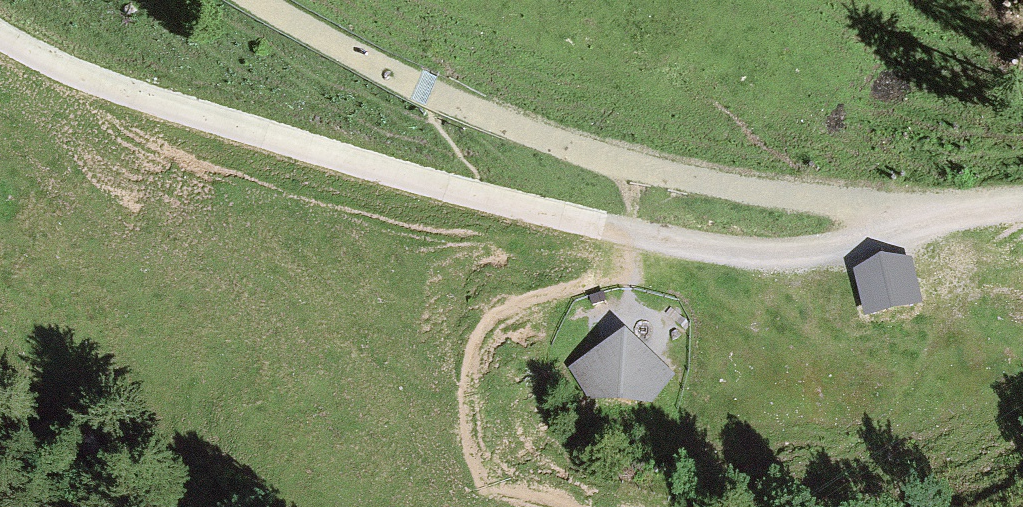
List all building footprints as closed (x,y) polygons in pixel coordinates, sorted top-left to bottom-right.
[(912,303),(905,268),(865,276),(872,311),(912,303)] [(626,321),(568,365),(588,398),(654,403),(679,372),(626,321)]
